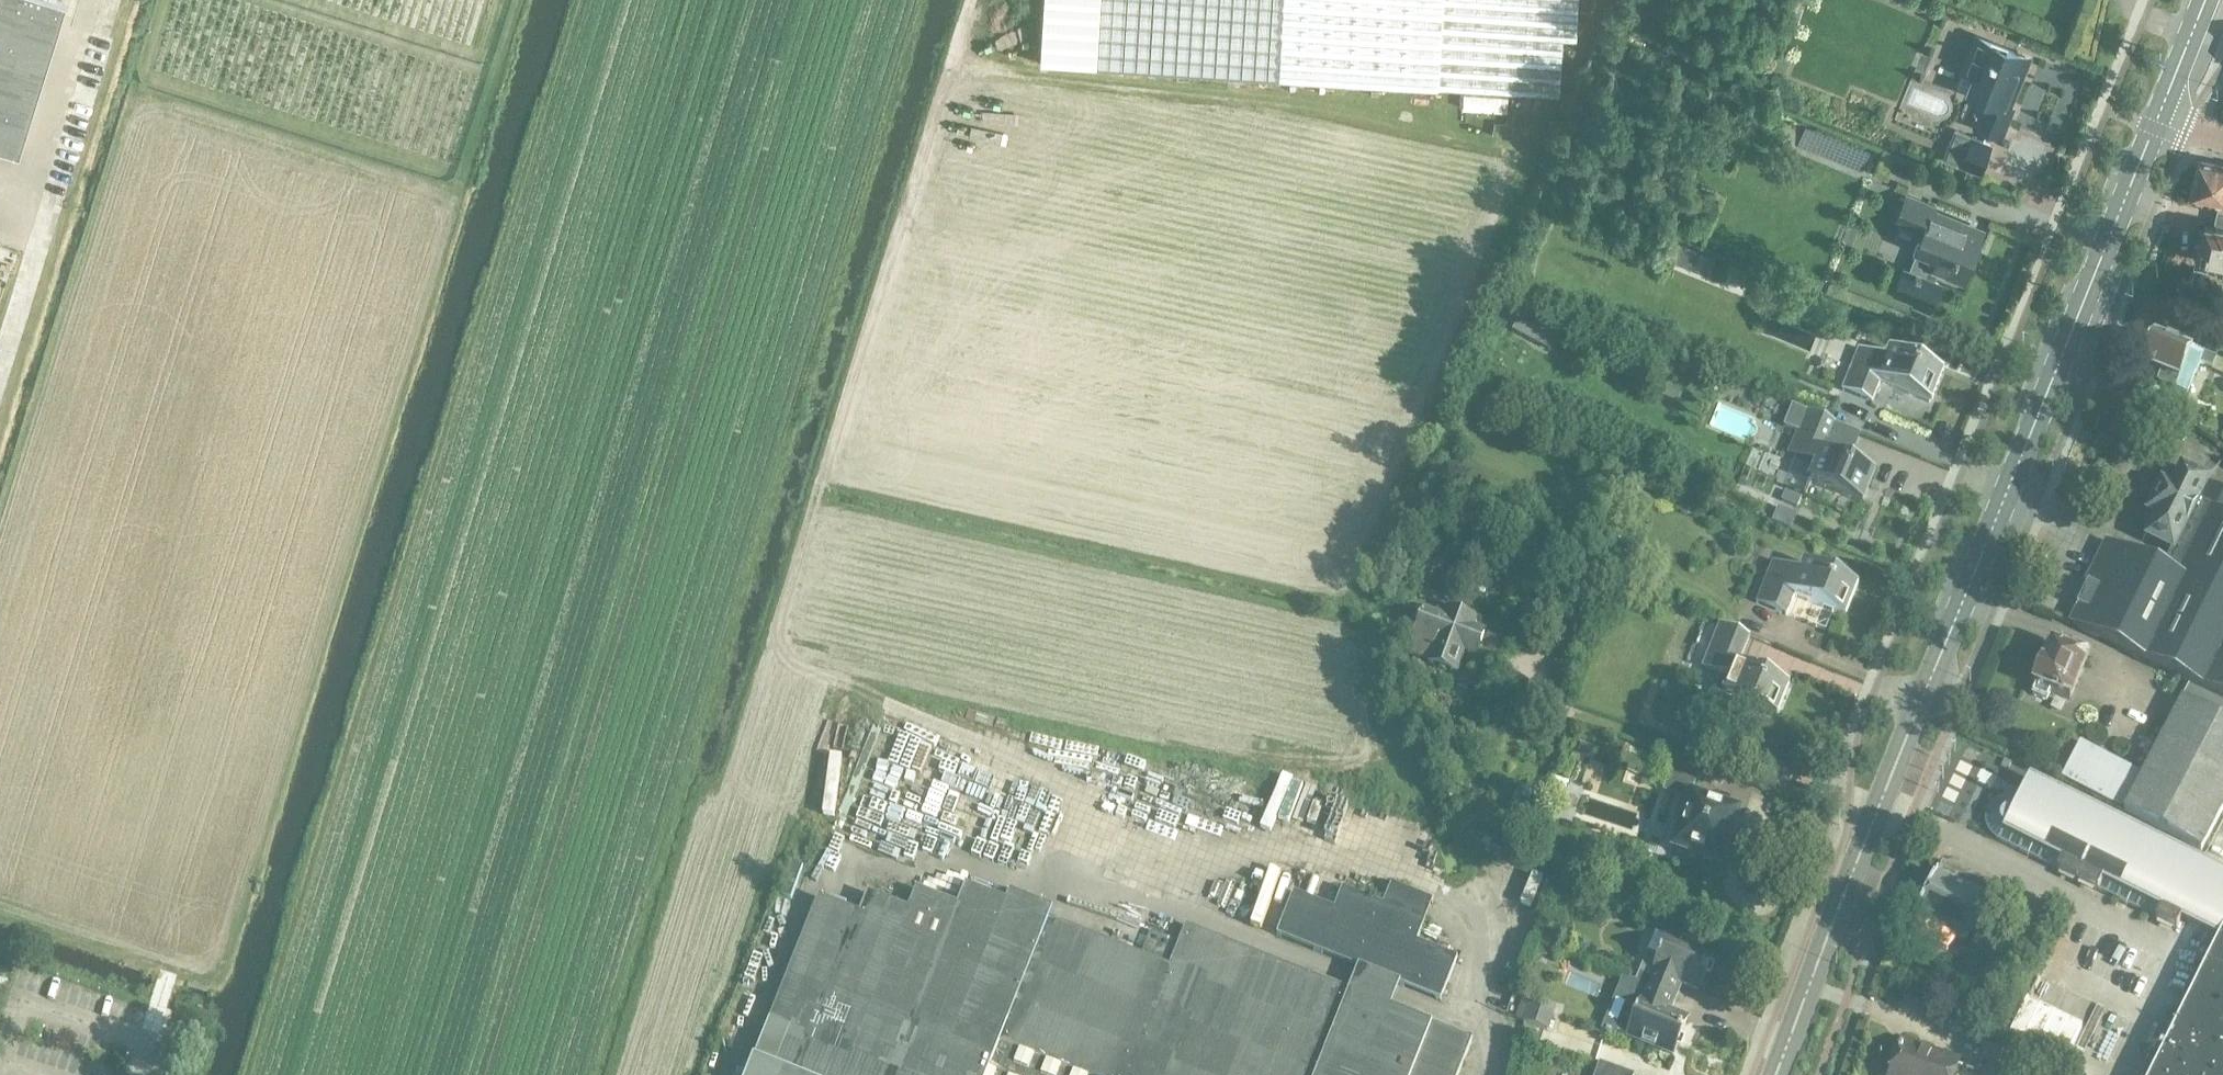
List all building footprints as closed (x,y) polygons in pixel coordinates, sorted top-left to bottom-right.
[(15,147),(61,0),(0,0),(0,143),(15,147)] [(1041,62),(1437,87),(1559,95),(1563,39),(1576,39),(1579,0),(1045,0),(1041,62)] [(2014,105),(2009,103),(2022,71),(2010,66),(2016,52),(1976,35),(1960,72),(1972,75),(1965,91),(1983,99),(1973,124),(2001,136),(2014,105)] [(1990,143),(1955,129),(1943,157),(1978,172),(1990,143)] [(2198,162),(2195,179),(2193,182),(2192,188),(2192,192),(2191,195),(2218,201),(2216,209),(2222,210),(2222,163),(2203,159),(2198,162)] [(1934,213),(1937,205),(1907,192),(1895,222),(1920,232),(1913,249),(1929,256),(1926,264),(1962,279),(1976,244),(1961,238),(1966,226),(1934,213)] [(2216,209),(2213,224),(2204,222),(2201,235),(2198,235),(2193,260),(2218,266),(2216,275),(2222,277),(2222,210),(2216,209)] [(1713,263),(1716,251),(1669,238),(1666,251),(1713,263)] [(1551,345),(1557,333),(1521,316),(1515,329),(1551,345)] [(2211,370),(2222,375),(2222,361),(2192,349),(2191,352),(2154,337),(2143,365),(2160,372),(2156,382),(2175,390),(2175,389),(2188,394),(2200,364),(2211,368),(2211,370)] [(1842,390),(1872,403),(1880,382),(1929,403),(1942,371),(1917,362),(1921,352),(1909,347),(1906,357),(1888,350),(1885,359),(1858,348),(1842,390)] [(1852,452),(1841,448),(1828,443),(1836,423),(1804,411),(1787,455),(1814,466),(1807,481),(1861,503),(1873,472),(1848,462),(1852,452)] [(2190,684),(2222,700),(2222,494),(2205,485),(2207,481),(2183,469),(2184,467),(2182,466),(2171,489),(2162,484),(2147,514),(2156,519),(2145,541),(2146,542),(2147,540),(2173,552),(2164,570),(2105,542),(2085,582),(2088,583),(2076,607),(2078,607),(2070,623),(2191,683),(2190,684)] [(1756,604),(1786,616),(1794,597),(1843,617),(1856,586),(1831,576),(1835,566),(1824,562),(1820,572),(1805,566),(1802,575),(1771,563),(1756,604)] [(1439,605),(1435,616),(1424,612),(1408,653),(1431,661),(1430,664),(1456,673),(1464,652),(1476,656),(1484,633),(1473,630),(1475,624),(1447,613),(1449,608),(1439,605)] [(1769,678),(1773,667),(1755,660),(1751,671),(1738,665),(1750,636),(1719,623),(1701,668),(1728,679),(1722,695),(1777,717),(1790,686),(1769,678)] [(1520,635),(1492,624),(1486,639),(1514,650),(1520,635)] [(2051,692),(2070,699),(2091,648),(2069,640),(2065,649),(2051,643),(2050,646),(2048,647),(2047,647),(2045,648),(2044,649),(2044,650),(2043,652),(2043,654),(2043,655),(2043,656),(2043,657),(2044,659),(2044,660),(2043,663),(2042,662),(2033,685),(2036,686),(2032,695),(2047,701),(2051,692)] [(2122,808),(2122,809),(2202,850),(2222,810),(2222,700),(2190,684),(2183,699),(2180,698),(2141,773),(2080,741),(2062,777),(2122,808)] [(1678,755),(1665,791),(1691,800),(1675,849),(1720,864),(1737,814),(1690,798),(1702,763),(1678,755)] [(2058,775),(2066,761),(2054,755),(2047,770),(2058,775)] [(2008,769),(2012,761),(2004,758),(2000,766),(2008,769)] [(2219,937),(2150,1074),(2222,1074),(2222,876),(2028,779),(2019,798),(2014,796),(2008,796),(2003,796),(1998,798),(1994,801),(1990,804),(1988,809),(1986,813),(1985,819),(1986,824),(1987,829),(1990,833),(1994,837),(1998,840),(2057,869),(2057,870),(2097,890),(2097,889),(2155,918),(2155,919),(2176,929),(2181,918),(2219,937)] [(1912,930),(1913,931),(1917,932),(1916,933),(1916,934),(1917,935),(1917,936),(1918,937),(1947,951),(1953,938),(1965,944),(1992,883),(1952,864),(1951,864),(1950,864),(1949,865),(1948,866),(1942,863),(1912,928),(1912,929),(1912,930)] [(1473,1040),(1391,1007),(1185,925),(1169,966),(1141,955),(1050,919),(965,885),(957,905),(916,889),(908,909),(867,894),(860,914),(819,898),(748,1074),(1458,1074),(1473,1040)] [(1417,942),(1434,901),(1391,885),(1383,905),(1342,889),(1334,909),(1293,893),(1277,935),(1441,1001),(1458,958),(1417,942)] [(1176,941),(1168,938),(1150,931),(1142,952),(1168,962),(1176,941)] [(1655,932),(1647,952),(1635,982),(1667,995),(1673,981),(1699,991),(1713,956),(1655,932)] [(1667,995),(1635,982),(1615,1032),(1674,1055),(1688,1020),(1662,1009),(1667,995)] [(1548,1031),(1556,1007),(1533,999),(1525,1023),(1548,1031)] [(1958,1063),(1902,1043),(1890,1074),(1954,1074),(1958,1063)] [(1982,1057),(2023,1072),(2027,1059),(2019,1057),(2020,1055),(1987,1043),(1982,1057)] [(1600,1063),(1595,1074),(1634,1074),(1600,1063)]
